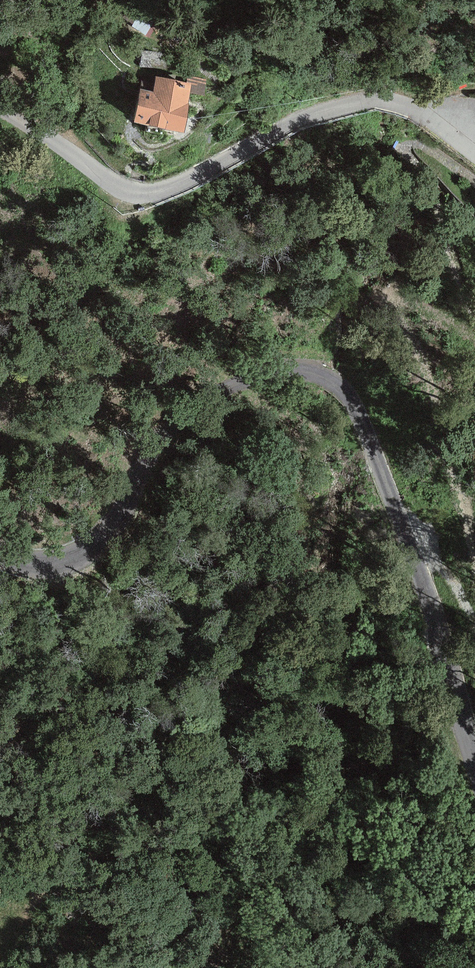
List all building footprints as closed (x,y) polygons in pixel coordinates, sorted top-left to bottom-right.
[(191,83),(156,77),(153,91),(140,89),(134,122),(148,125),(148,126),(185,133),(190,105),(188,104),(191,83)]
